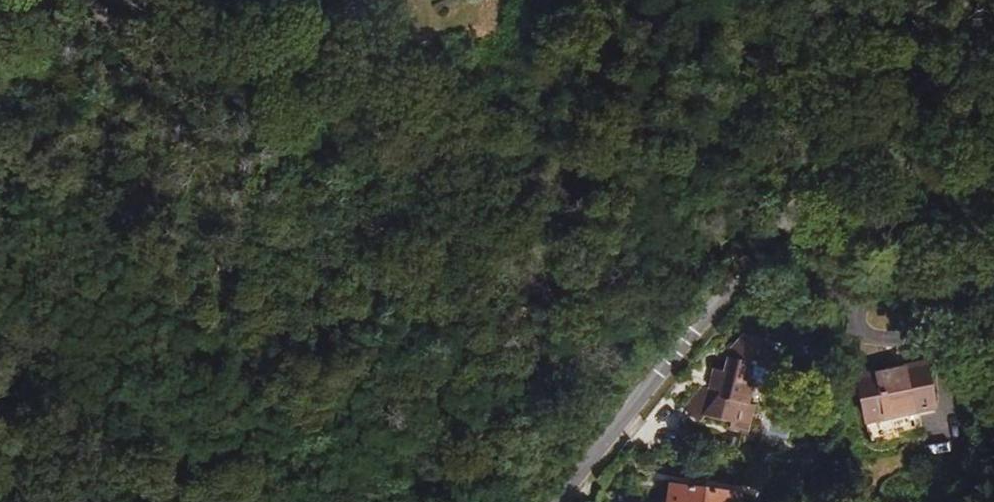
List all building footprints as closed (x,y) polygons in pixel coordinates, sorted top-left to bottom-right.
[(768,339),(728,331),(723,356),(726,357),(722,371),(713,369),(709,390),(700,389),(683,410),(699,422),(702,417),(730,424),(729,427),(748,432),(754,406),(748,404),(754,383),(749,381),(754,365),(770,369),(774,353),(765,351),(768,339)] [(925,364),(857,378),(870,444),(880,443),(878,436),(922,427),(920,416),(937,413),(936,408),(925,364)] [(670,486),(652,483),(654,466),(630,463),(628,480),(606,476),(595,501),(740,501),(741,495),(670,486)]
